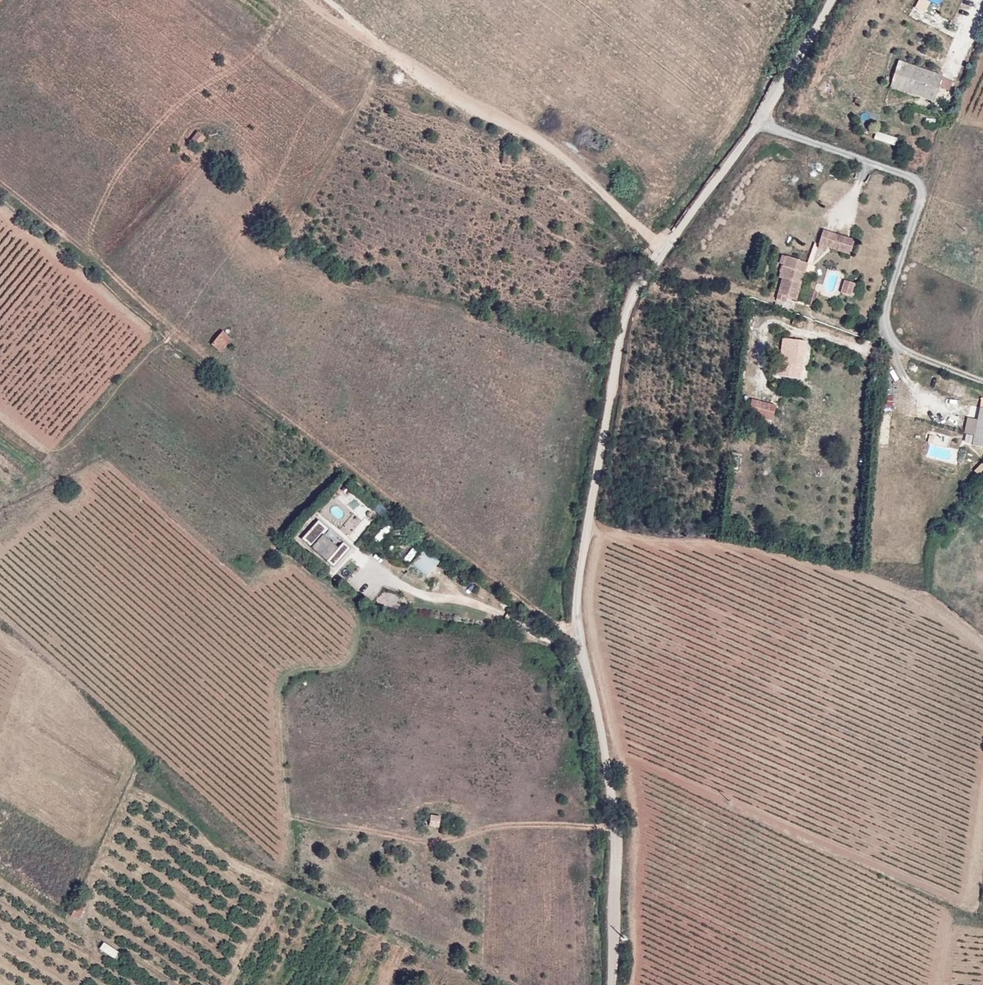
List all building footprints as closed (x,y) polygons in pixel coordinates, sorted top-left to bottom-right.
[(939,84),(898,66),(887,92),(929,110),(935,94),(946,99),(950,90),(939,85),(939,84)] [(182,138),(191,144),(198,133),(189,127),(182,138)] [(896,143),(898,135),(878,129),(876,137),(896,143)] [(491,156),(501,158),(504,146),(494,144),(491,156)] [(838,260),(842,244),(818,237),(813,252),(838,260)] [(802,274),(803,270),(781,263),(777,273),(780,274),(776,286),(780,288),(787,269),(802,274)] [(775,302),(790,307),(802,274),(787,269),(780,288),(775,302)] [(851,288),(842,284),(838,296),(847,299),(851,288)] [(802,312),(809,313),(813,298),(807,297),(804,297),(801,311),(802,312)] [(221,327),(213,320),(201,334),(209,341),(221,327)] [(222,349),(233,334),(224,328),(213,343),(222,349)] [(797,350),(774,348),(769,384),(792,387),(797,350)] [(764,433),(768,412),(743,408),(739,429),(764,433)] [(974,417),(967,454),(982,457),(982,418),(974,417)] [(388,519),(384,524),(395,533),(399,528),(388,519)] [(325,569),(335,555),(313,537),(302,552),(325,569)] [(436,564),(422,554),(410,570),(422,580),(436,564)] [(436,818),(426,818),(425,826),(436,827),(436,818)] [(79,922),(84,912),(76,908),(72,918),(79,922)]
